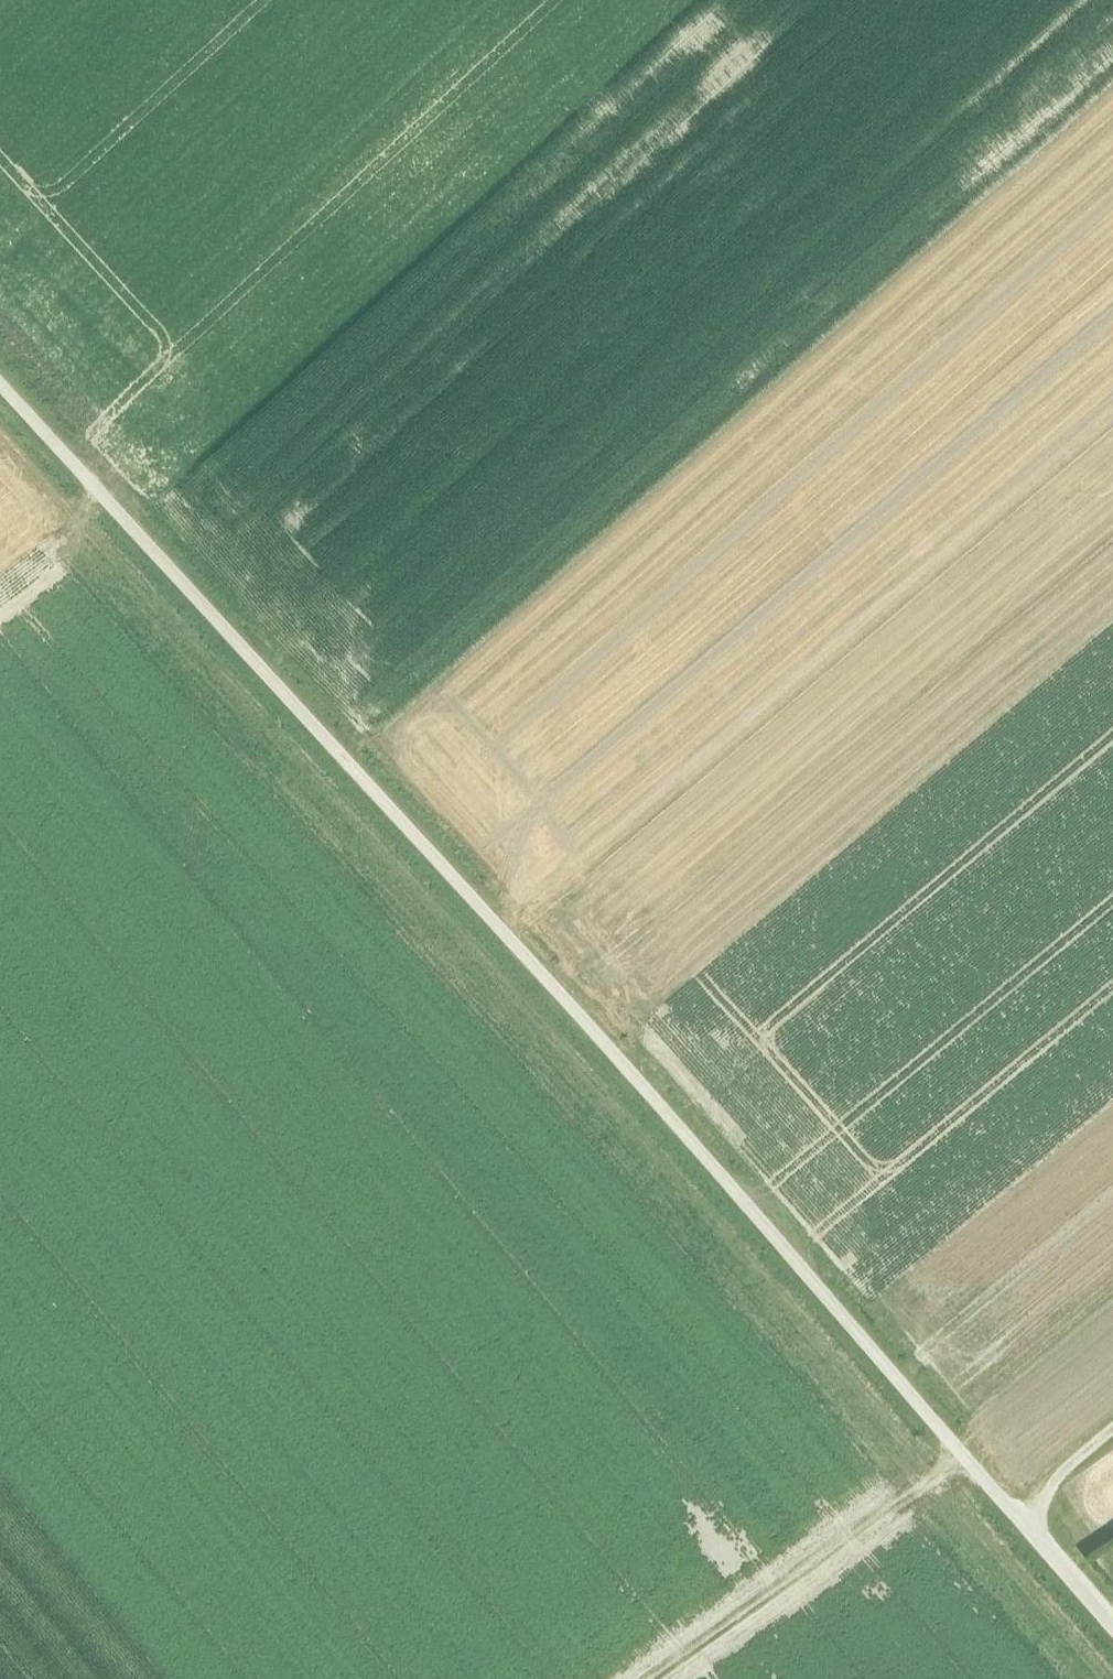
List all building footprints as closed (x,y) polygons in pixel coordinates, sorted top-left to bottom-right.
[(1112,1521),(1112,1449),(1061,1485),(1094,1534),(1112,1521)]
